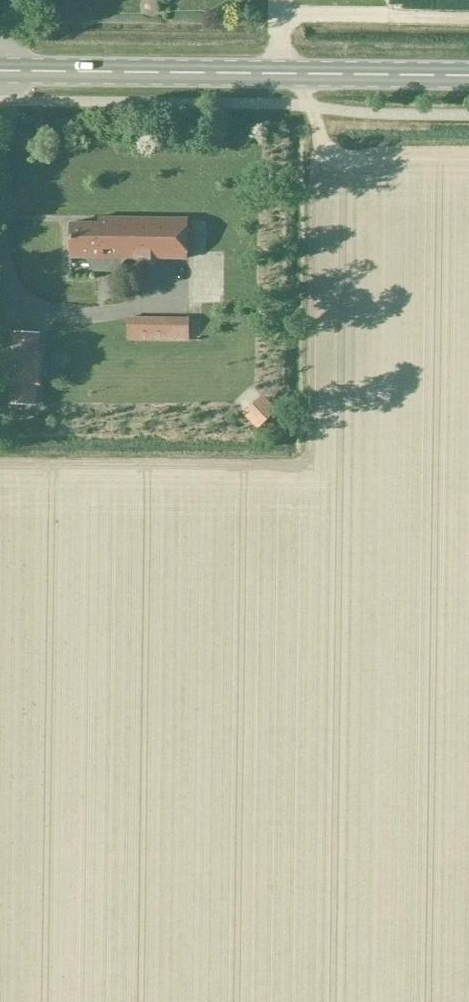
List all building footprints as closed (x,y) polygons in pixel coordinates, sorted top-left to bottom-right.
[(186,260),(186,220),(98,219),(98,224),(70,224),(69,253),(90,253),(89,267),(93,271),(114,271),(126,260),(126,259),(186,260)] [(189,320),(169,320),(127,319),(127,342),(188,343),(189,320)] [(37,406),(40,334),(11,332),(8,406),(37,406)]
